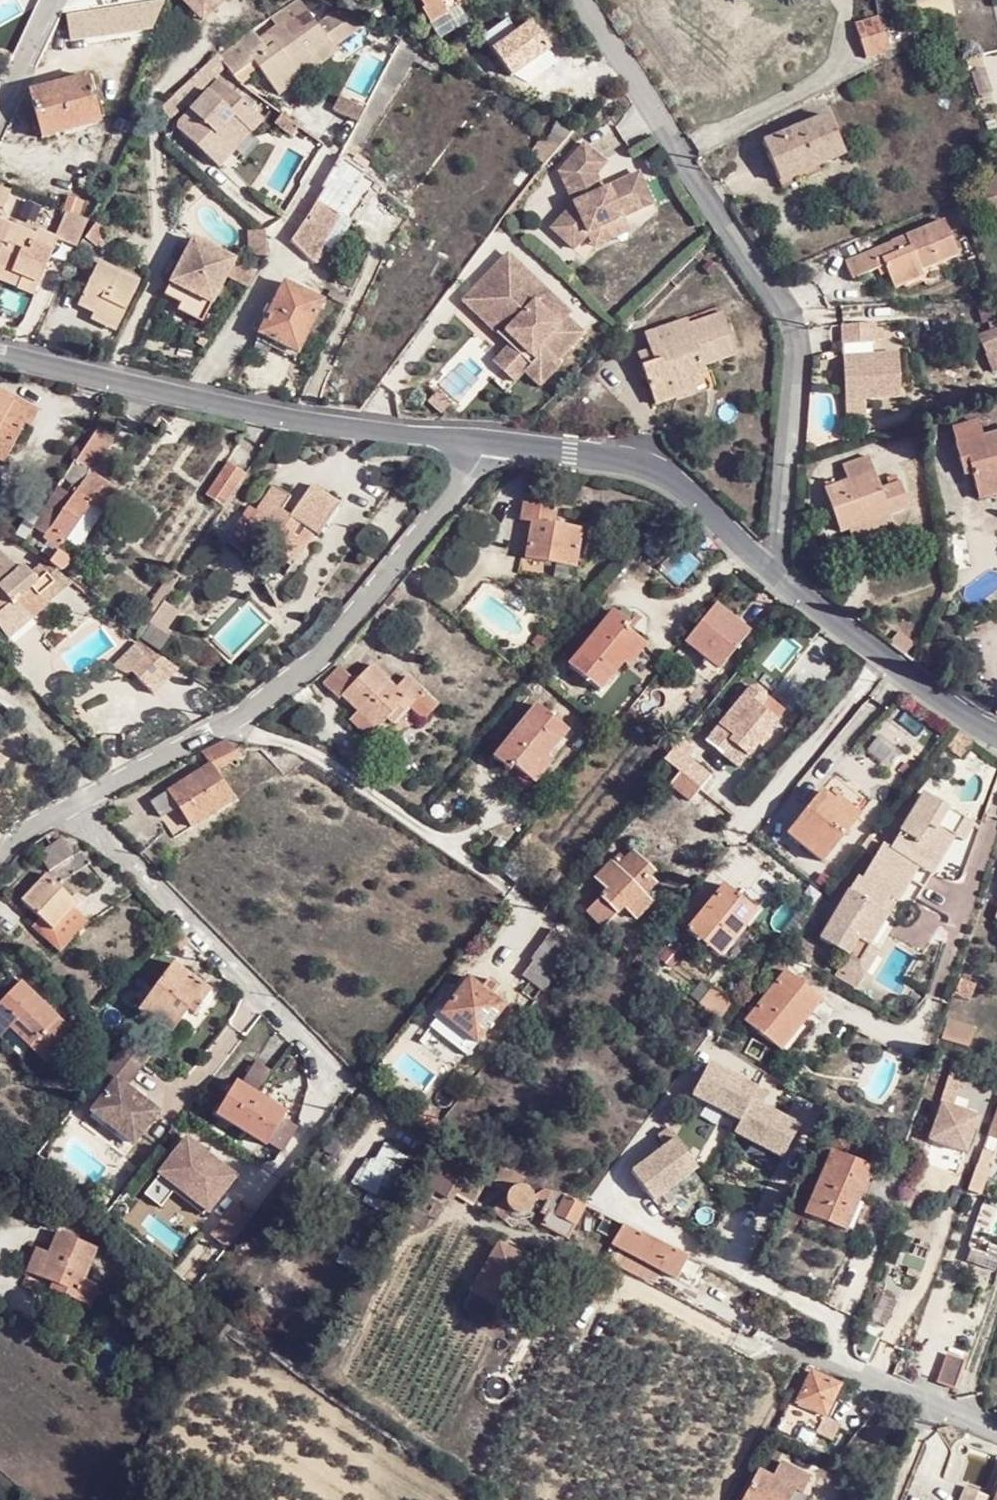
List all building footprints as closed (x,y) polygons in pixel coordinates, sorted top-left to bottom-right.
[(199,25),(226,0),(175,0),(199,25)] [(207,60),(219,69),(229,77),(251,62),(270,88),(272,91),(295,76),(292,72),(309,60),(307,57),(329,42),(332,48),(365,24),(335,9),(315,23),(304,9),(297,0),(296,0),(256,27),(264,38),(254,45),(250,41),(241,47),(236,41),(208,60),(207,60)] [(351,11),(369,0),(345,0),(351,11)] [(460,0),(414,0),(421,11),(418,13),(425,25),(458,5),(456,2),(460,0)] [(888,48),(877,18),(853,24),(864,58),(878,55),(878,56),(883,55),(882,51),(888,48)] [(355,127),(344,149),(354,155),(411,63),(427,71),(433,59),(398,41),(397,52),(394,56),(389,61),(363,112),(355,127)] [(219,69),(207,60),(207,61),(184,82),(169,97),(179,107),(182,110),(199,93),(196,89),(219,69)] [(65,121),(95,112),(85,76),(28,91),(40,140),(69,132),(65,121)] [(234,139),(249,133),(261,120),(234,92),(231,95),(216,81),(181,115),(177,130),(215,166),(229,152),(222,144),(230,136),(234,139)] [(335,97),(327,111),(355,127),(363,112),(335,97)] [(167,118),(156,108),(161,131),(170,122),(167,118)] [(69,132),(98,124),(95,112),(65,121),(69,132)] [(290,139),(298,127),(280,115),(271,126),(290,139)] [(779,182),(816,167),(843,155),(825,115),(762,142),(779,182)] [(544,161),(573,129),(557,121),(532,151),(544,161)] [(222,144),(229,152),(249,133),(234,139),(230,136),(222,144)] [(573,205),(549,230),(574,257),(593,247),(627,229),(656,214),(641,185),(605,203),(601,206),(587,180),(594,172),(605,160),(583,141),(558,169),(573,205)] [(354,155),(344,149),(339,158),(338,158),(321,187),(324,190),(315,202),(336,217),(347,200),(361,175),(366,166),(354,155)] [(816,167),(779,182),(782,190),(819,173),(816,167)] [(985,192),(996,199),(996,171),(985,192)] [(594,172),(587,180),(601,206),(605,203),(594,172)] [(361,175),(347,200),(366,212),(381,186),(361,175)] [(387,190),(381,186),(366,212),(371,215),(387,190)] [(978,204),(996,215),(996,199),(985,192),(978,204)] [(347,200),(336,217),(338,218),(348,225),(353,233),(366,212),(347,200)] [(315,202),(288,242),(309,265),(324,250),(321,246),(338,218),(336,217),(315,202)] [(14,278),(10,289),(27,296),(50,242),(70,250),(83,223),(58,213),(46,239),(27,232),(26,236),(1,227),(0,230),(0,272),(14,278)] [(942,218),(843,260),(850,277),(882,264),(892,286),(921,274),(919,269),(957,253),(942,218)] [(101,235),(103,237),(105,234),(93,225),(83,238),(93,246),(101,235)] [(627,229),(593,247),(600,260),(634,243),(627,229)] [(248,264),(264,265),(263,238),(247,238),(248,264)] [(191,242),(161,298),(177,306),(201,320),(231,263),(191,242)] [(504,257),(484,277),(522,314),(538,297),(560,317),(564,313),(504,257)] [(111,331),(136,285),(97,265),(75,306),(91,315),(89,320),(111,331)] [(332,270),(324,288),(328,290),(341,296),(350,278),(332,270)] [(10,289),(14,278),(0,272),(0,285),(10,289)] [(522,314),(484,277),(460,304),(488,332),(489,333),(491,334),(492,334),(495,335),(497,335),(499,335),(502,334),(504,333),(506,332),(507,331),(515,338),(510,344),(532,364),(522,375),(538,390),(560,366),(556,362),(581,336),(560,317),(538,297),(522,314)] [(256,337),(296,356),(320,304),(282,285),(256,337)] [(341,306),(345,298),(341,296),(328,290),(325,299),(341,306)] [(201,320),(177,306),(174,313),(198,325),(201,320)] [(719,313),(717,308),(684,320),(686,325),(719,313)] [(653,367),(640,372),(652,406),(671,400),(668,387),(689,380),(704,376),(701,369),(733,357),(719,313),(686,325),(684,320),(642,334),(647,350),(653,367)] [(875,325),(839,327),(845,402),(865,401),(900,399),(898,355),(872,357),(872,346),(876,345),(875,325)] [(975,337),(984,355),(996,350),(996,328),(975,337)] [(532,364),(510,344),(490,366),(512,386),(522,375),(532,364)] [(647,350),(634,354),(640,372),(653,367),(647,350)] [(668,387),(671,400),(673,402),(694,395),(689,380),(668,387)] [(7,454),(21,424),(28,428),(37,410),(13,398),(12,400),(0,394),(0,450),(7,454)] [(865,401),(845,402),(846,419),(866,418),(865,401)] [(977,426),(951,434),(955,448),(954,449),(960,467),(968,464),(971,476),(976,492),(996,485),(996,436),(982,440),(977,426)] [(40,539),(58,551),(68,536),(89,506),(100,515),(117,491),(90,472),(114,440),(95,427),(31,528),(43,536),(40,539)] [(849,529),(886,515),(908,508),(899,484),(880,491),(868,458),(842,468),(848,483),(835,487),(832,480),(823,484),(826,490),(824,491),(833,518),(843,514),(849,529)] [(223,506),(245,474),(227,462),(206,495),(223,506)] [(968,464),(960,467),(963,478),(971,476),(968,464)] [(242,527),(256,537),(263,528),(274,536),(264,551),(286,566),(308,532),(313,535),(335,503),(310,485),(288,517),(280,511),(288,499),(270,487),(242,527)] [(976,492),(978,501),(996,496),(996,485),(976,492)] [(556,510),(522,505),(521,522),(532,524),(526,561),(574,567),(579,531),(554,528),(556,510)] [(843,514),(833,518),(839,533),(849,529),(843,514)] [(886,515),(849,529),(852,539),(890,525),(886,515)] [(256,537),(242,527),(237,534),(232,530),(223,542),(242,556),(256,537)] [(58,551),(69,559),(79,544),(68,536),(58,551)] [(58,551),(48,564),(59,574),(69,559),(58,551)] [(62,593),(38,567),(28,576),(21,583),(13,574),(16,572),(0,554),(0,616),(11,603),(29,588),(48,606),(62,593)] [(59,574),(48,564),(45,562),(38,567),(62,593),(72,585),(59,574)] [(21,583),(28,576),(21,568),(16,572),(13,574),(21,583)] [(48,606),(29,588),(11,603),(0,616),(0,622),(11,628),(22,614),(32,620),(48,606)] [(748,633),(714,605),(682,645),(717,673),(748,633)] [(22,614),(11,628),(5,637),(9,641),(32,620),(22,614)] [(627,627),(610,614),(565,669),(598,695),(621,667),(619,665),(636,643),(623,631),(627,627)] [(5,637),(11,628),(0,622),(0,632),(5,637)] [(139,640),(156,653),(167,639),(149,626),(139,640)] [(896,632),(888,643),(904,655),(912,645),(896,632)] [(645,650),(636,643),(619,665),(621,667),(627,671),(645,650)] [(125,681),(145,655),(132,646),(109,676),(115,680),(125,681)] [(151,699),(170,673),(145,655),(125,681),(151,699)] [(352,683),(336,670),(320,688),(335,703),(339,701),(356,716),(348,723),(367,740),(390,715),(397,721),(406,711),(420,696),(403,681),(392,691),(366,669),(352,683)] [(757,689),(746,692),(703,743),(735,771),(775,723),(757,708),(764,700),(764,695),(757,689)] [(436,711),(420,696),(406,711),(423,726),(436,711)] [(782,713),(764,700),(757,708),(775,723),(782,713)] [(566,735),(532,708),(492,760),(508,773),(512,769),(525,780),(543,758),(546,760),(566,735)] [(240,759),(221,743),(200,755),(208,768),(165,794),(175,811),(189,832),(233,805),(215,775),(240,759)] [(680,743),(676,748),(664,764),(677,775),(697,792),(708,779),(685,759),(691,752),(680,743)] [(551,765),(546,760),(543,758),(525,780),(533,787),(551,765)] [(697,792),(677,775),(666,788),(687,805),(697,792)] [(830,804),(818,793),(783,836),(819,866),(858,818),(835,798),(830,804)] [(175,811),(165,794),(148,805),(159,822),(175,811)] [(960,820),(917,798),(885,852),(877,848),(855,883),(851,882),(816,941),(844,959),(850,951),(860,957),(865,947),(885,916),(877,912),(885,901),(892,904),(894,906),(916,869),(921,871),(941,836),(949,840),(960,820)] [(967,825),(960,820),(949,840),(956,844),(967,825)] [(928,875),(949,840),(941,836),(921,871),(928,875)] [(49,847),(43,838),(35,843),(30,847),(47,874),(43,877),(55,887),(85,868),(77,855),(70,858),(58,841),(49,847)] [(652,876),(630,853),(614,868),(610,863),(591,880),(603,892),(584,913),(600,929),(621,908),(634,922),(651,905),(644,897),(646,893),(640,888),(648,880),(652,876)] [(75,906),(55,887),(43,877),(19,902),(51,931),(75,906)] [(655,887),(648,880),(640,888),(646,893),(655,887)] [(754,916),(719,887),(684,931),(717,960),(754,916)] [(885,916),(892,904),(885,901),(877,912),(885,916)] [(542,995),(576,951),(550,931),(527,961),(531,965),(521,978),(542,995)] [(832,980),(853,993),(877,953),(865,947),(860,957),(850,951),(844,959),(832,980)] [(209,992),(171,964),(137,1012),(168,1036),(185,1013),(190,1005),(197,1009),(209,992)] [(8,973),(0,981),(0,1004),(19,984),(8,973)] [(818,1003),(780,973),(739,1022),(783,1056),(805,1029),(800,1025),(818,1003)] [(975,986),(960,979),(954,993),(968,1000),(975,986)] [(505,1009),(467,980),(432,1024),(469,1053),(505,1009)] [(19,984),(0,1004),(0,1040),(8,1032),(26,1050),(55,1020),(19,984)] [(191,1018),(197,1009),(190,1005),(185,1013),(191,1018)] [(974,1027),(946,1019),(940,1038),(968,1047),(974,1027)] [(71,1035),(55,1020),(26,1050),(42,1065),(71,1035)] [(26,1050),(8,1032),(0,1040),(0,1044),(17,1061),(26,1050)] [(687,1061),(694,1052),(684,1045),(677,1056),(687,1061)] [(124,1086),(142,1060),(123,1046),(102,1072),(114,1081),(89,1113),(130,1145),(157,1111),(124,1086)] [(239,1086),(234,1083),(212,1117),(264,1148),(267,1144),(281,1153),(296,1130),(281,1120),(285,1113),(255,1095),(269,1072),(254,1063),(239,1086)] [(751,1101),(758,1085),(705,1063),(689,1100),(736,1121),(730,1137),(783,1159),(799,1122),(751,1101)] [(962,1075),(948,1070),(937,1104),(951,1109),(957,1089),(962,1075)] [(968,1077),(962,1075),(957,1089),(963,1091),(968,1077)] [(983,1135),(996,1140),(996,1096),(983,1135)] [(431,1136),(437,1125),(418,1110),(410,1120),(428,1135),(431,1136)] [(625,1171),(654,1204),(697,1168),(668,1134),(625,1171)] [(183,1139),(155,1176),(157,1177),(203,1213),(205,1214),(233,1178),(218,1166),(204,1156),(183,1139)] [(385,1206),(405,1154),(375,1143),(356,1195),(385,1206)] [(975,1166),(972,1165),(964,1189),(978,1194),(984,1175),(978,1174),(980,1167),(986,1168),(990,1153),(981,1149),(975,1166)] [(209,1150),(204,1156),(218,1166),(222,1160),(209,1150)] [(846,1160),(829,1152),(801,1215),(815,1220),(831,1188),(846,1160)] [(467,1173),(438,1157),(401,1219),(414,1227),(433,1193),(451,1204),(454,1198),(467,1173)] [(870,1169),(846,1160),(831,1188),(815,1220),(844,1233),(870,1169)] [(583,1210),(498,1167),(490,1185),(508,1195),(491,1213),(502,1224),(510,1214),(513,1216),(517,1216),(522,1215),(527,1213),(531,1207),(531,1200),(544,1205),(540,1215),(545,1219),(539,1227),(566,1242),(583,1210)] [(484,1182),(467,1173),(454,1198),(469,1205),(484,1182)] [(200,1217),(203,1213),(157,1177),(141,1197),(158,1210),(170,1194),(200,1217)] [(236,1203),(209,1236),(226,1249),(252,1216),(236,1203)] [(612,1244),(619,1231),(602,1220),(595,1234),(612,1244)] [(685,1261),(621,1227),(619,1231),(612,1244),(610,1247),(672,1282),(685,1261)] [(34,1249),(24,1273),(50,1282),(59,1286),(56,1294),(90,1307),(97,1287),(83,1281),(96,1250),(54,1235),(47,1254),(34,1249)] [(541,1268),(496,1243),(466,1294),(513,1319),(541,1268)] [(47,1290),(56,1294),(59,1286),(50,1282),(47,1290)] [(960,1360),(944,1355),(934,1383),(950,1389),(960,1360)] [(791,1406),(785,1402),(780,1413),(805,1426),(810,1414),(816,1404),(825,1409),(836,1390),(806,1376),(791,1406)] [(820,1420),(825,1409),(816,1404),(810,1414),(820,1420)] [(821,1419),(815,1435),(831,1441),(837,1425),(821,1419)] [(792,1492),(799,1496),(807,1479),(779,1463),(770,1479),(755,1471),(741,1499),(788,1499),(792,1492)] [(996,1486),(996,1485),(993,1483),(988,1496),(993,1498),(996,1486)] [(960,1490),(956,1499),(984,1499),(985,1499),(960,1490)]
